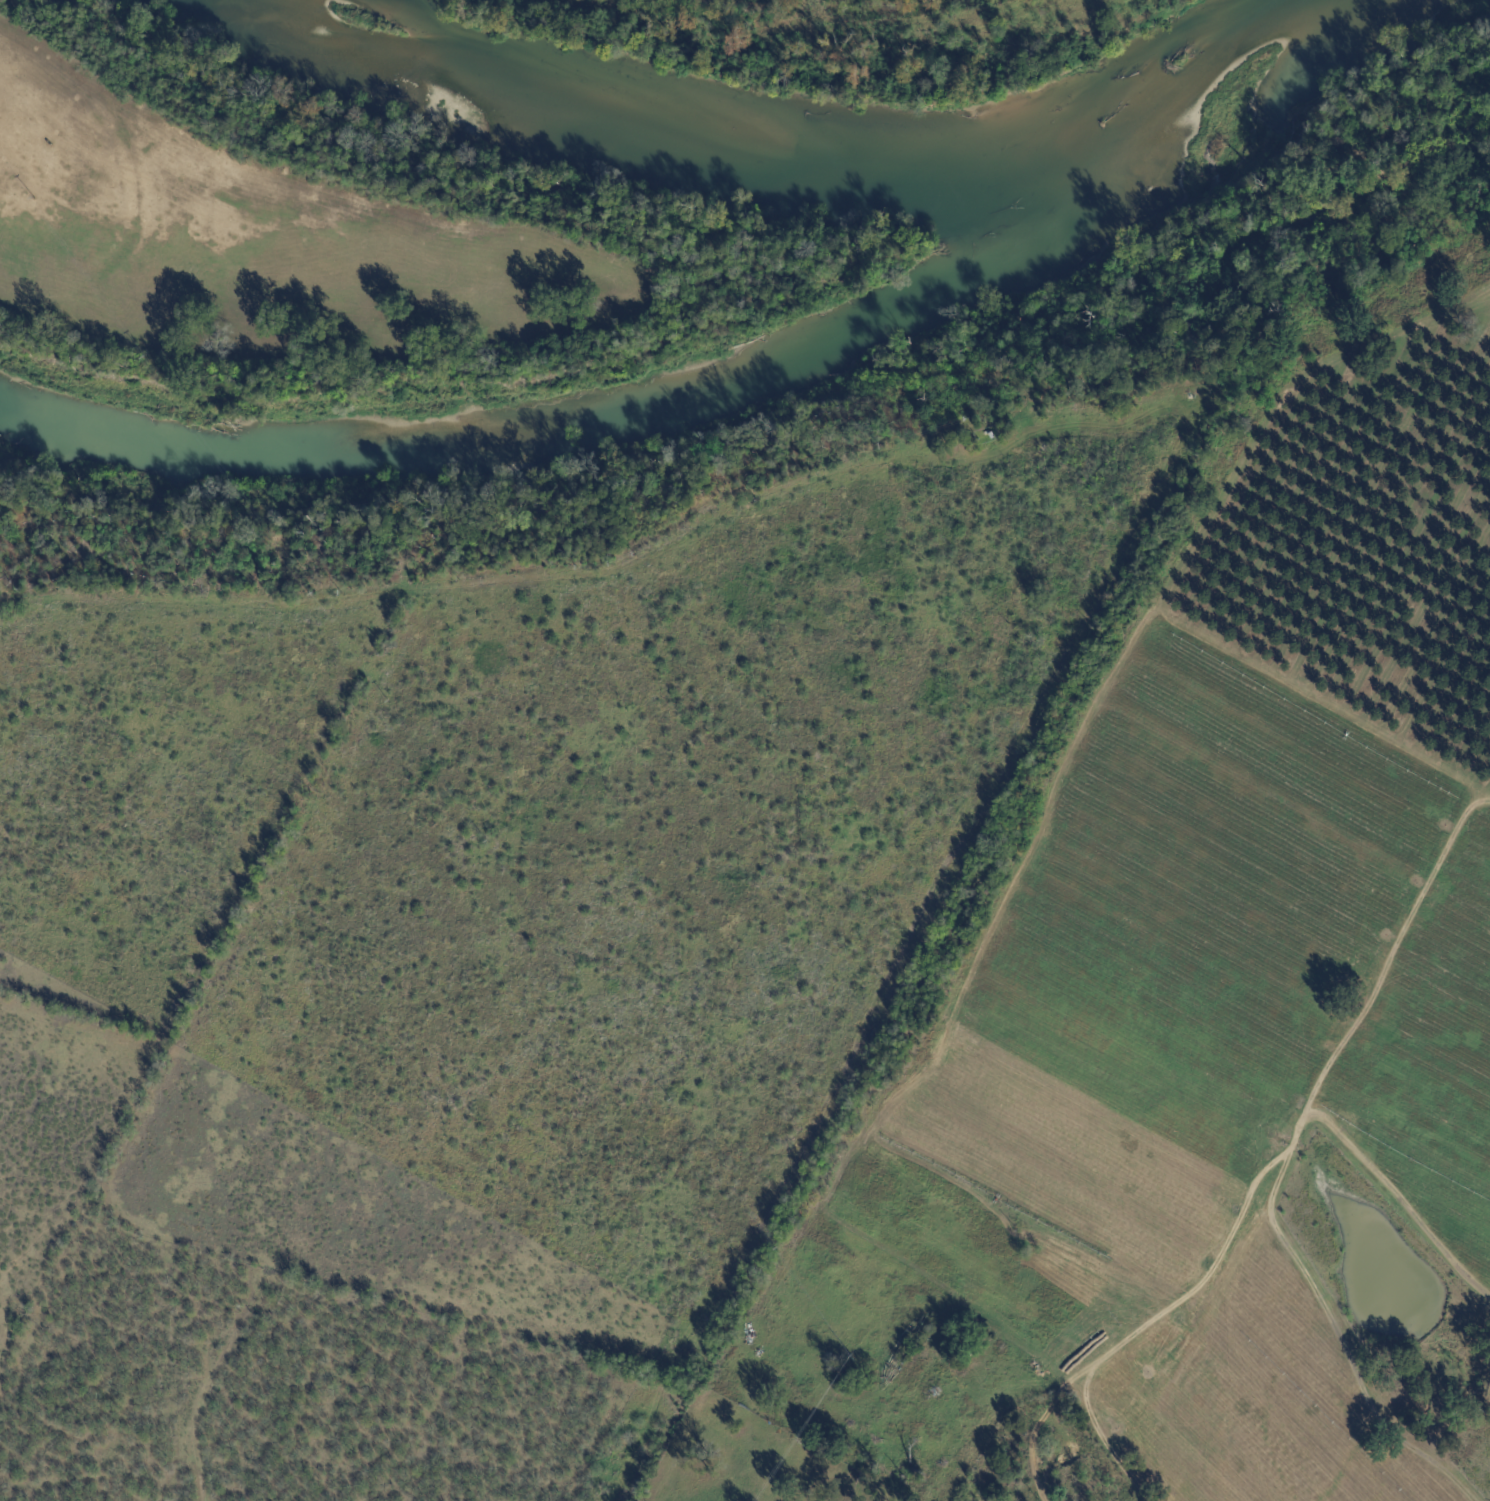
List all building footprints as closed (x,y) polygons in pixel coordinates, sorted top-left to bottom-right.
[(813,388),(814,391),(802,393),(801,387),(812,385),(813,388)]
